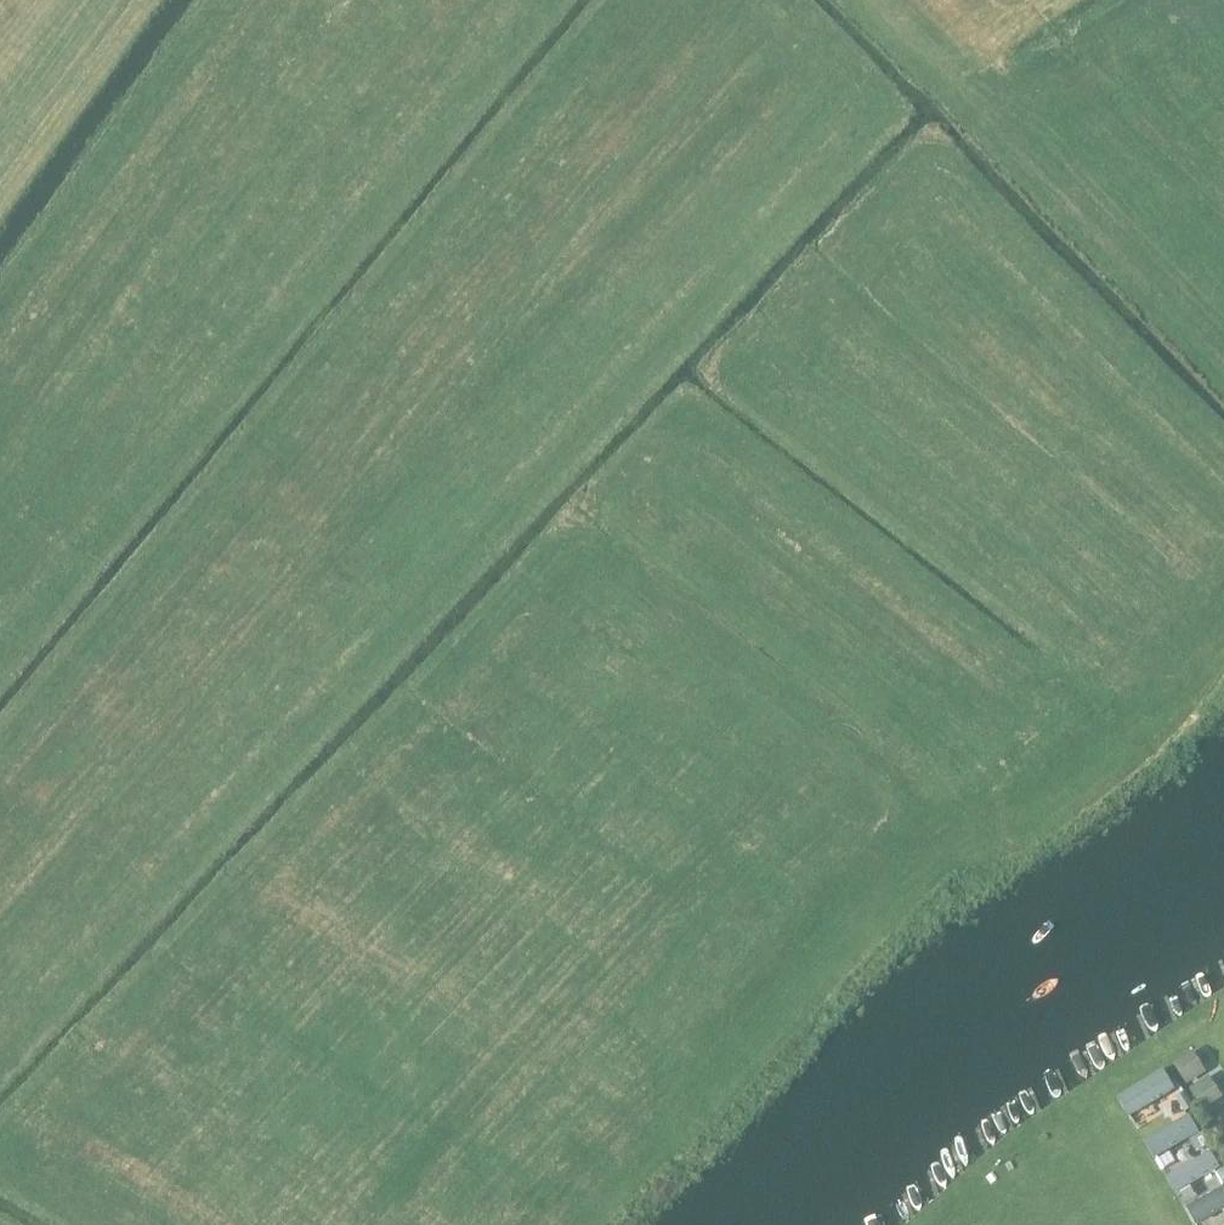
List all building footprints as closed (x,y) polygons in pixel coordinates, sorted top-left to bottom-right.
[(1187,1074),(1201,1068),(1194,1053),(1180,1059),(1187,1074)] [(1149,1087),(1124,1103),(1138,1125),(1163,1108),(1149,1087)] [(1141,1135),(1152,1155),(1177,1141),(1166,1121),(1141,1135)] [(1165,1163),(1169,1187),(1212,1179),(1208,1156),(1165,1163)] [(1221,1207),(1208,1184),(1180,1200),(1193,1222),(1221,1207)]
